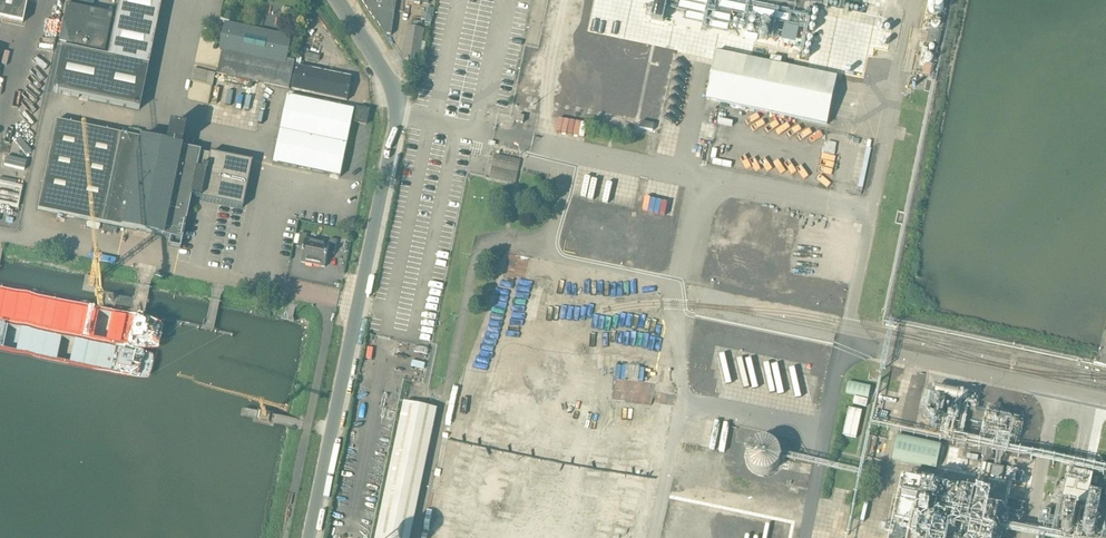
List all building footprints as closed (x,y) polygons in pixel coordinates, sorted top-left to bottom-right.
[(23,23),(27,0),(0,0),(0,18),(23,23)] [(162,0),(119,0),(106,60),(148,68),(162,0)] [(371,14),(373,0),(361,0),(371,14)] [(376,22),(377,21),(386,34),(392,35),(397,0),(373,0),(371,14),(376,22)] [(929,10),(929,11),(930,13),(931,14),(932,14),(933,15),(934,15),(936,16),(937,16),(938,15),(940,15),(941,14),(942,13),(943,12),(944,11),(944,10),(944,8),(945,7),(944,6),(944,5),(944,4),(943,3),(942,2),(941,1),(940,0),(939,0),(934,0),(933,0),(931,1),(930,2),(930,3),(929,4),(929,5),(929,6),(928,7),(928,9),(929,9),(929,10)] [(103,52),(111,14),(66,5),(58,43),(103,52)] [(932,25),(932,26),(933,27),(933,28),(934,28),(935,29),(936,29),(937,29),(938,29),(939,28),(940,27),(940,26),(941,26),(941,25),(941,24),(941,23),(940,23),(940,22),(939,21),(938,21),(937,20),(936,20),(935,20),(934,21),(933,22),(932,23),(932,24),(932,25)] [(407,27),(403,61),(420,63),(422,53),(425,53),(427,43),(423,42),(425,29),(423,29),(424,22),(412,21),(411,27),(407,27)] [(295,61),(286,59),(291,37),(225,23),(220,50),(222,50),(217,74),(267,84),(264,98),(284,102),(287,88),(290,88),(295,61)] [(929,30),(927,43),(938,45),(940,32),(929,30)] [(59,50),(50,93),(139,111),(148,68),(106,60),(59,50)] [(707,100),(827,125),(838,76),(781,64),(782,58),(771,56),(770,62),(717,51),(707,100)] [(922,59),(922,60),(923,61),(923,62),(924,63),(925,64),(926,64),(926,65),(927,65),(929,65),(930,65),(931,64),(932,63),(933,63),(933,62),(933,61),(934,60),(934,59),(933,58),(933,57),(932,56),(932,55),(931,55),(930,54),(929,54),(928,54),(926,54),(925,54),(924,55),(923,56),(923,57),(922,58),(922,59)] [(925,65),(923,76),(930,78),(932,67),(925,65)] [(297,67),(293,90),(349,101),(353,79),(297,67)] [(211,72),(194,69),(191,81),(208,85),(211,72)] [(839,80),(856,83),(858,75),(840,72),(839,80)] [(288,96),(274,162),(341,176),(355,110),(288,96)] [(369,111),(358,108),(356,122),(366,124),(369,111)] [(523,123),(525,116),(518,115),(517,122),(523,123)] [(180,249),(191,197),(191,196),(200,198),(200,199),(200,200),(242,208),(252,163),(209,154),(209,155),(200,153),(200,151),(181,147),(184,130),(169,127),(165,145),(121,136),(56,122),(38,210),(103,224),(163,237),(170,238),(168,246),(168,247),(180,249)] [(641,122),(640,128),(653,131),(654,125),(641,122)] [(313,264),(318,241),(307,239),(308,234),(301,233),(298,247),(304,248),(301,262),(313,264)] [(318,241),(313,264),(325,267),(328,253),(335,254),(338,240),(331,239),(330,244),(318,241)] [(871,387),(849,382),(846,394),(869,398),(871,387)] [(868,400),(855,397),(854,403),(867,406),(868,400)] [(405,401),(377,537),(411,537),(437,408),(405,401)] [(856,438),(862,411),(849,408),(843,435),(856,438)] [(987,418),(987,419),(987,420),(987,421),(988,422),(990,423),(991,424),(992,424),(993,423),(994,423),(995,422),(996,421),(996,420),(996,419),(996,418),(996,417),(996,416),(995,416),(995,415),(994,415),(993,414),(992,414),(991,414),(990,414),(989,415),(988,415),(988,416),(987,417),(987,418)] [(999,420),(999,421),(999,422),(1000,423),(1000,424),(1001,424),(1001,425),(1002,425),(1002,426),(1004,426),(1006,426),(1006,425),(1007,425),(1007,424),(1008,423),(1008,422),(1009,421),(1008,421),(1008,420),(1008,419),(1007,418),(1006,417),(1005,417),(1004,417),(1003,417),(1002,417),(1001,418),(1000,418),(1000,419),(999,420)] [(893,460),(937,469),(942,445),(898,435),(893,460)] [(747,457),(748,458),(748,460),(748,461),(748,462),(749,464),(749,465),(750,466),(751,468),(752,469),(753,470),(754,471),(756,472),(757,472),(758,473),(760,474),(761,474),(763,474),(764,474),(766,474),(767,474),(768,474),(770,473),(771,473),(773,472),(774,471),(775,471),(776,470),(777,469),(778,467),(779,466),(780,465),(780,464),(781,462),(781,461),(782,459),(782,458),(782,456),(782,455),(781,453),(781,452),(780,450),(780,449),(779,448),(778,447),(777,445),(776,444),(775,443),(774,443),(772,442),(771,441),(770,441),(768,440),(767,440),(765,440),(764,440),(762,440),(761,440),(759,441),(758,441),(757,442),(755,443),(754,444),(753,445),(752,446),(751,447),(750,448),(749,449),(749,451),(748,452),(748,454),(748,455),(747,457)] [(982,463),(980,473),(990,474),(992,465),(982,463)] [(993,466),(991,477),(1002,480),(1005,468),(993,466)] [(1087,504),(1093,476),(1069,470),(1066,484),(1056,482),(1053,497),(1087,504)] [(976,494),(906,479),(894,537),(966,537),(976,494)] [(991,501),(991,500),(990,499),(990,498),(989,498),(988,497),(987,497),(986,497),(985,497),(984,497),(983,498),(982,498),(982,499),(981,501),(981,502),(982,503),(982,504),(983,505),(984,506),(985,506),(986,506),(987,506),(988,506),(989,505),(990,504),(990,503),(991,503),(991,501)] [(1008,509),(1021,512),(1023,504),(1010,501),(1008,509)] [(1089,506),(1088,507),(1089,508),(1089,509),(1089,510),(1090,511),(1091,512),(1092,512),(1093,513),(1095,513),(1096,512),(1097,512),(1098,511),(1099,511),(1099,510),(1100,509),(1100,508),(1100,507),(1100,506),(1100,505),(1099,504),(1099,503),(1098,503),(1097,502),(1096,501),(1094,501),(1093,501),(1092,501),(1091,502),(1090,503),(1089,504),(1089,505),(1089,506)] [(988,513),(988,512),(988,511),(987,510),(987,509),(986,509),(984,508),(983,508),(982,508),(981,509),(980,509),(980,510),(979,511),(979,512),(979,513),(979,514),(979,515),(980,516),(981,517),(983,518),(984,518),(986,517),(987,516),(988,515),(988,514),(988,513)] [(1064,516),(1064,517),(1065,517),(1065,518),(1066,519),(1066,520),(1067,520),(1068,521),(1069,521),(1071,521),(1072,521),(1073,521),(1073,520),(1074,519),(1075,519),(1075,518),(1075,517),(1076,516),(1076,515),(1076,514),(1075,513),(1075,512),(1074,511),(1073,511),(1072,510),(1071,510),(1070,510),(1069,510),(1068,510),(1066,511),(1066,512),(1065,513),(1065,514),(1064,515),(1064,516)] [(1001,515),(1000,514),(1000,512),(999,512),(998,511),(997,511),(996,511),(995,511),(994,511),(993,512),(992,512),(991,514),(991,515),(991,516),(991,517),(992,518),(993,519),(994,520),(995,520),(996,520),(997,520),(998,520),(999,519),(1000,518),(1000,517),(1001,515)] [(1087,521),(1087,522),(1087,523),(1088,523),(1088,524),(1089,525),(1090,525),(1091,526),(1092,526),(1093,526),(1095,526),(1096,525),(1097,524),(1098,523),(1098,522),(1098,521),(1098,520),(1098,519),(1098,518),(1097,517),(1096,516),(1095,515),(1094,515),(1093,515),(1092,515),(1090,515),(1090,516),(1089,516),(1088,517),(1087,518),(1087,519),(1087,520),(1087,521)] [(768,521),(765,537),(771,537),(774,522),(774,521),(773,520),(772,519),(771,519),(770,519),(769,520),(768,520),(768,521)] [(986,525),(986,524),(986,523),(985,522),(984,521),(983,521),(982,520),(980,520),(979,521),(978,521),(978,522),(977,523),(977,524),(976,525),(977,526),(977,527),(978,528),(979,529),(980,530),(981,530),(982,530),(983,529),(985,528),(985,527),(986,527),(986,526),(986,525)] [(997,527),(997,526),(997,525),(996,524),(995,523),(994,522),(993,522),(992,522),(991,523),(990,523),(989,524),(988,525),(988,526),(988,527),(988,528),(988,529),(989,530),(989,531),(991,531),(992,532),(994,532),(995,531),(996,531),(997,530),(997,529),(997,528),(997,527)] [(1062,529),(1062,530),(1062,531),(1062,532),(1063,532),(1063,533),(1064,534),(1065,534),(1066,535),(1067,535),(1068,535),(1069,535),(1070,534),(1071,533),(1071,532),(1072,532),(1072,531),(1072,530),(1072,529),(1072,528),(1071,528),(1071,527),(1070,526),(1069,525),(1068,525),(1067,525),(1066,525),(1065,525),(1064,526),(1063,526),(1063,527),(1062,528),(1062,529)] [(1084,535),(1084,536),(1085,537),(1086,537),(1093,537),(1094,537),(1094,536),(1095,535),(1095,534),(1095,533),(1095,532),(1094,531),(1094,530),(1093,529),(1092,528),(1091,528),(1090,528),(1088,528),(1087,528),(1086,529),(1085,529),(1084,530),(1084,531),(1084,532),(1084,533),(1084,534),(1084,535)]
